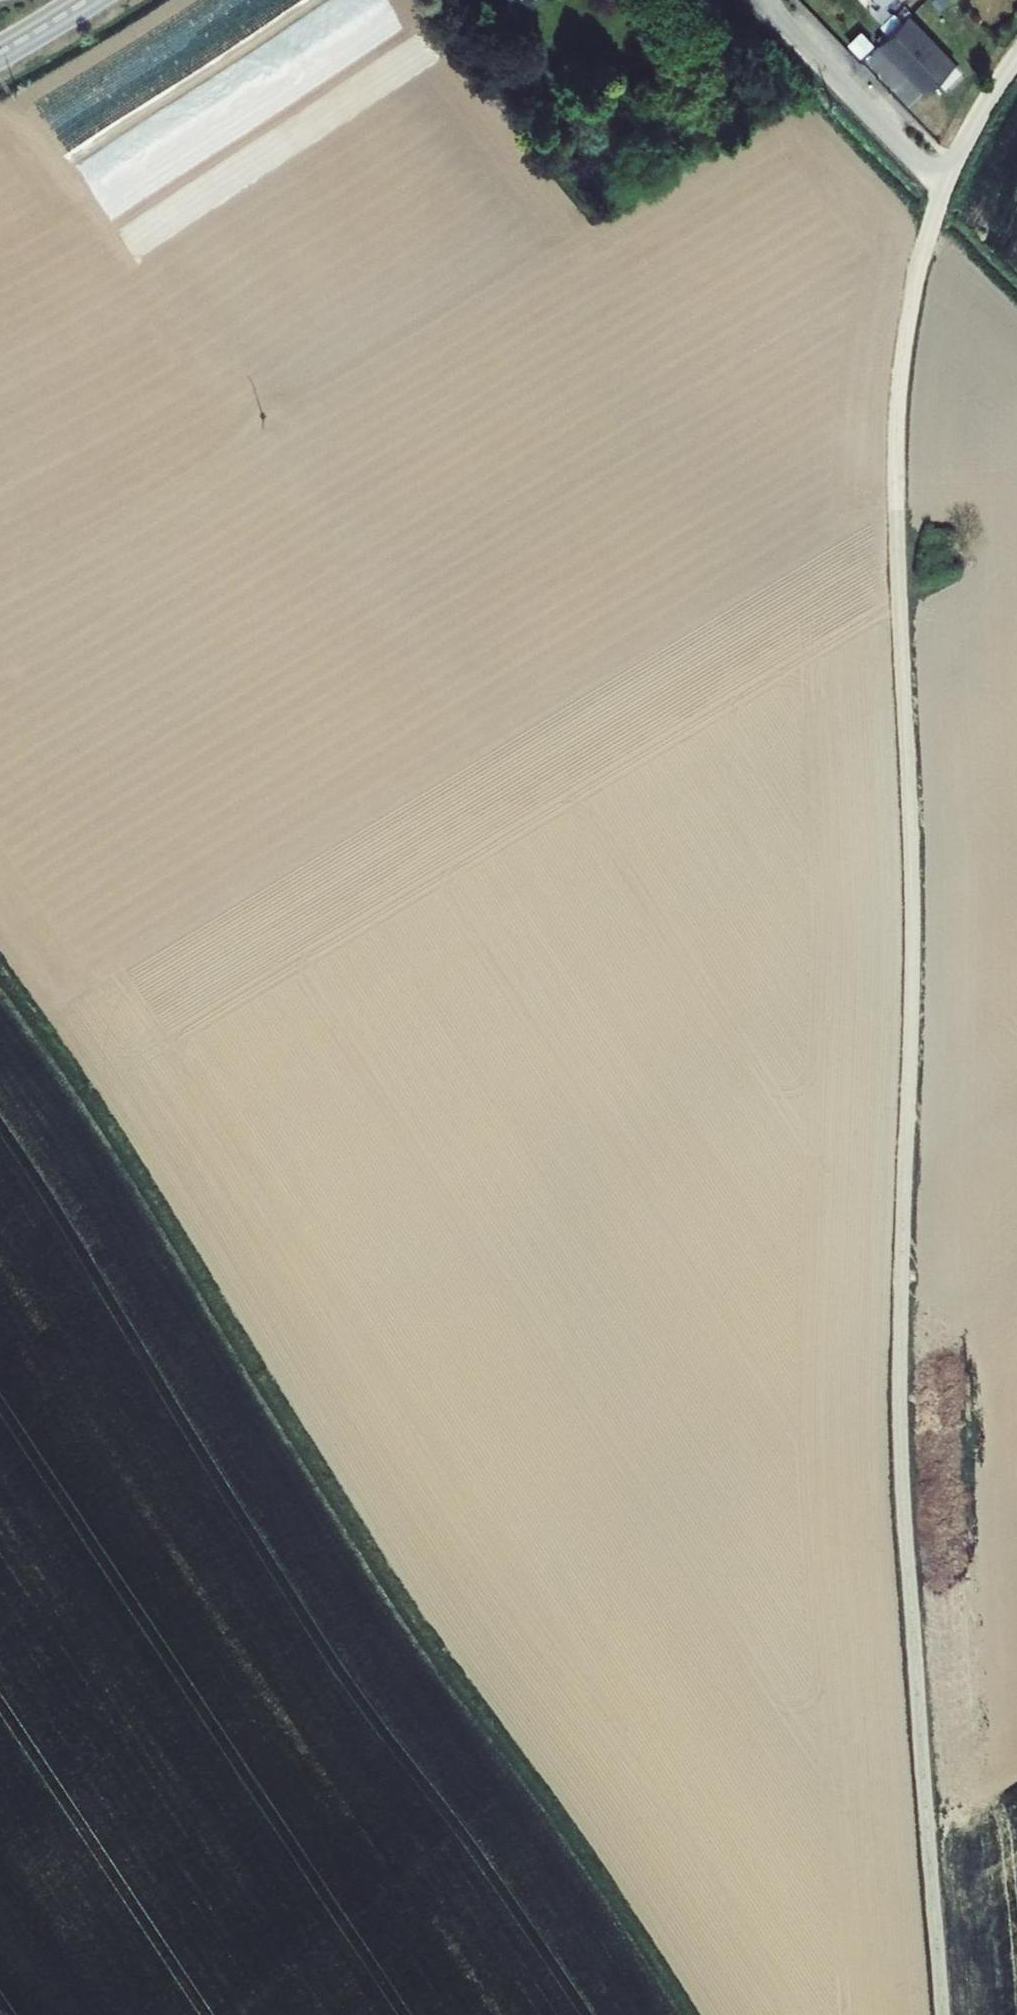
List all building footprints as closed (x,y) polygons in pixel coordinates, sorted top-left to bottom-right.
[(952,74),(903,28),(874,57),(887,70),(888,69),(923,103),(952,74)]
